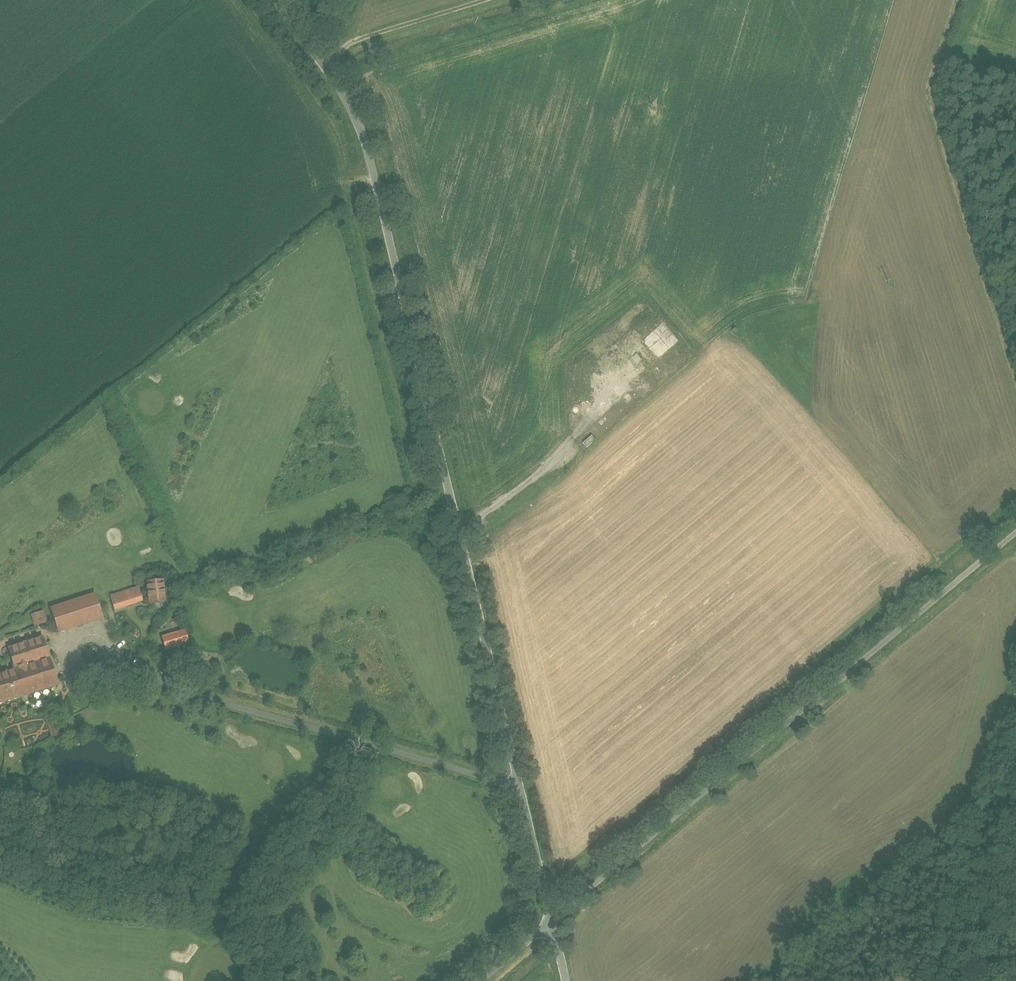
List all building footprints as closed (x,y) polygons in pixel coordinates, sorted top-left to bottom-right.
[(640,364),(635,356),(631,359),(637,366),(640,364)] [(602,418),(598,422),(602,427),(606,423),(602,418)] [(592,435),(583,443),(588,448),(597,440),(592,435)] [(167,580),(148,582),(150,594),(151,605),(170,603),(168,593),(167,580)] [(137,587),(111,596),(116,612),(145,602),(143,596),(140,586),(137,587)] [(52,607),(60,633),(105,618),(97,593),(94,593),(52,607)] [(45,611),(32,615),(36,628),(49,624),(45,611)] [(186,629),(161,637),(166,651),(191,644),(186,629)] [(8,648),(15,670),(53,657),(46,635),(8,648)] [(62,683),(53,657),(15,670),(0,675),(0,705),(62,683)] [(51,723),(48,724),(52,738),(63,735),(58,721),(51,723)]
